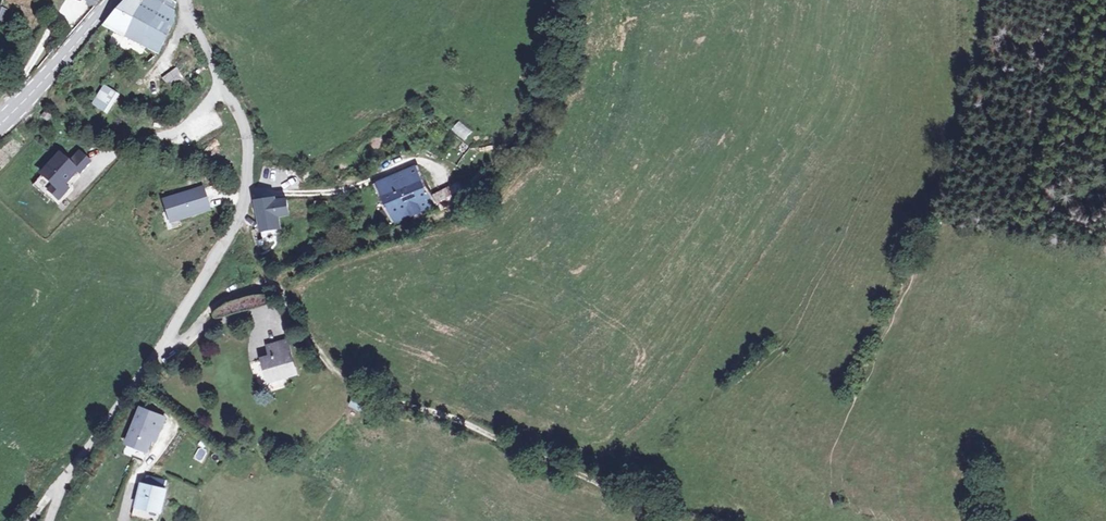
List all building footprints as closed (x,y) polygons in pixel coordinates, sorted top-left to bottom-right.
[(106,20),(157,54),(171,32),(180,5),(171,0),(162,0),(155,0),(155,1),(154,0),(134,0),(106,20)] [(46,6),(58,18),(64,13),(52,1),(46,6)] [(11,11),(0,8),(0,26),(6,27),(11,11)] [(180,72),(163,83),(171,93),(187,83),(180,72)] [(106,82),(93,100),(103,106),(115,88),(106,82)] [(65,182),(78,168),(81,171),(92,159),(81,149),(71,161),(62,153),(44,173),(35,182),(46,193),(51,188),(61,197),(70,187),(65,182)] [(425,188),(415,168),(376,183),(383,201),(375,205),(377,215),(386,212),(391,225),(409,218),(408,214),(450,199),(443,182),(425,188)] [(459,185),(448,188),(450,194),(461,192),(459,185)] [(209,190),(170,202),(176,220),(185,217),(186,221),(199,216),(198,213),(214,208),(209,190)] [(257,198),(263,229),(279,225),(278,217),(290,213),(287,199),(276,200),(276,195),(257,198)] [(259,358),(267,384),(298,375),(288,338),(266,345),(267,355),(259,358)] [(349,407),(365,412),(369,403),(352,397),(349,407)] [(166,417),(138,406),(123,443),(146,453),(152,439),(158,440),(166,417)] [(166,480),(144,476),(142,484),(165,489),(166,480)] [(139,483),(131,516),(150,520),(157,520),(166,489),(165,489),(142,484),(139,483)]
